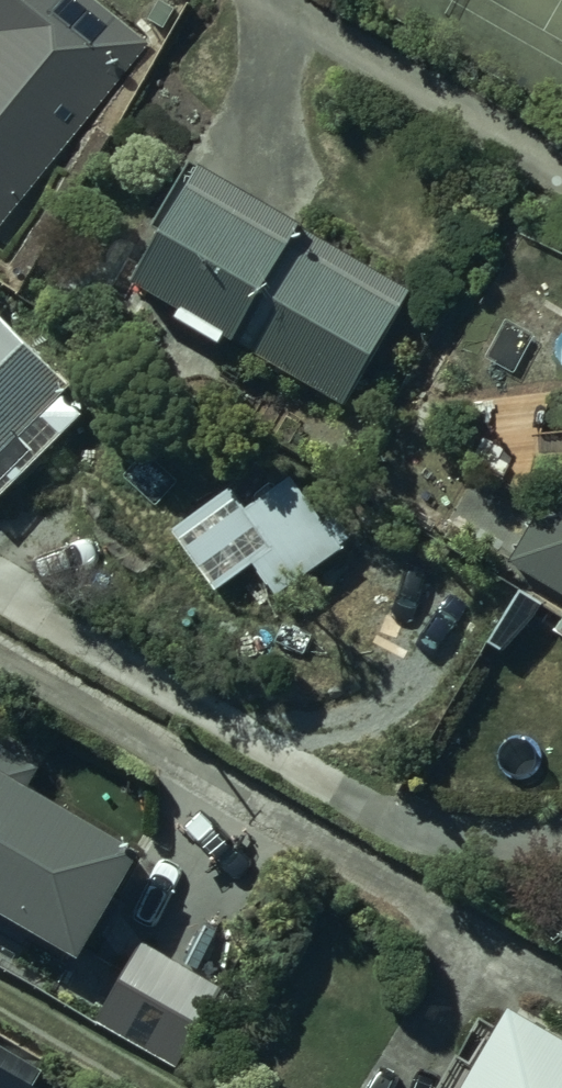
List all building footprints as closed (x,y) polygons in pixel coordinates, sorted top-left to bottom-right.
[(139,41),(86,0),(0,0),(0,221),(139,41)] [(420,299),(212,176),(144,290),(352,413),(420,299)] [(0,307),(0,480),(87,391),(0,307)] [(221,489),(160,532),(202,593),(241,566),(263,598),(335,548),(286,477),(236,511),(221,489)] [(498,562),(561,601),(561,492),(549,486),(498,562)] [(103,986),(186,859),(0,738),(0,919),(103,986)] [(139,945),(95,1024),(182,1071),(225,992),(139,945)] [(517,1016),(473,1087),(561,1087),(561,1044),(517,1016)] [(0,1065),(0,1087),(41,1087),(0,1065)]
